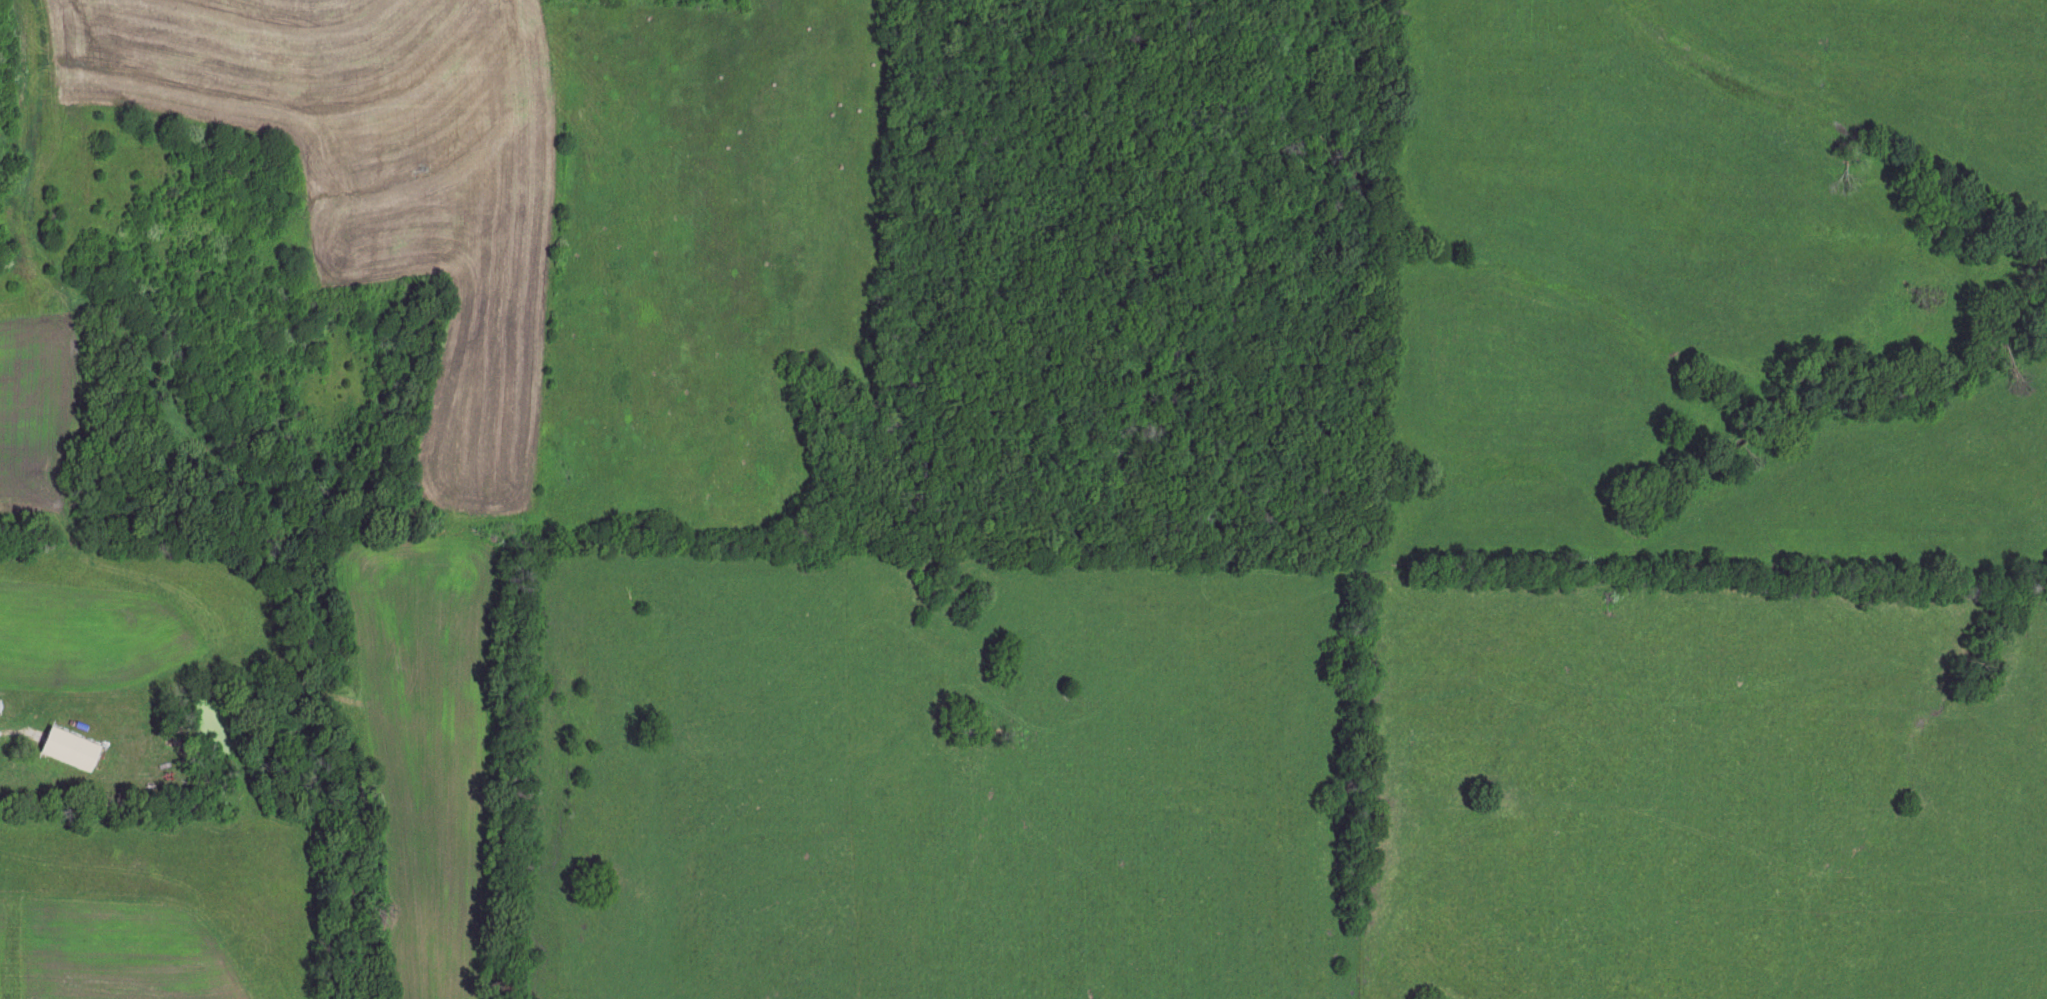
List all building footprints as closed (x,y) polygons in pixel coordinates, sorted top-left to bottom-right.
[(90,774),(99,747),(43,727),(33,755),(90,774)]
